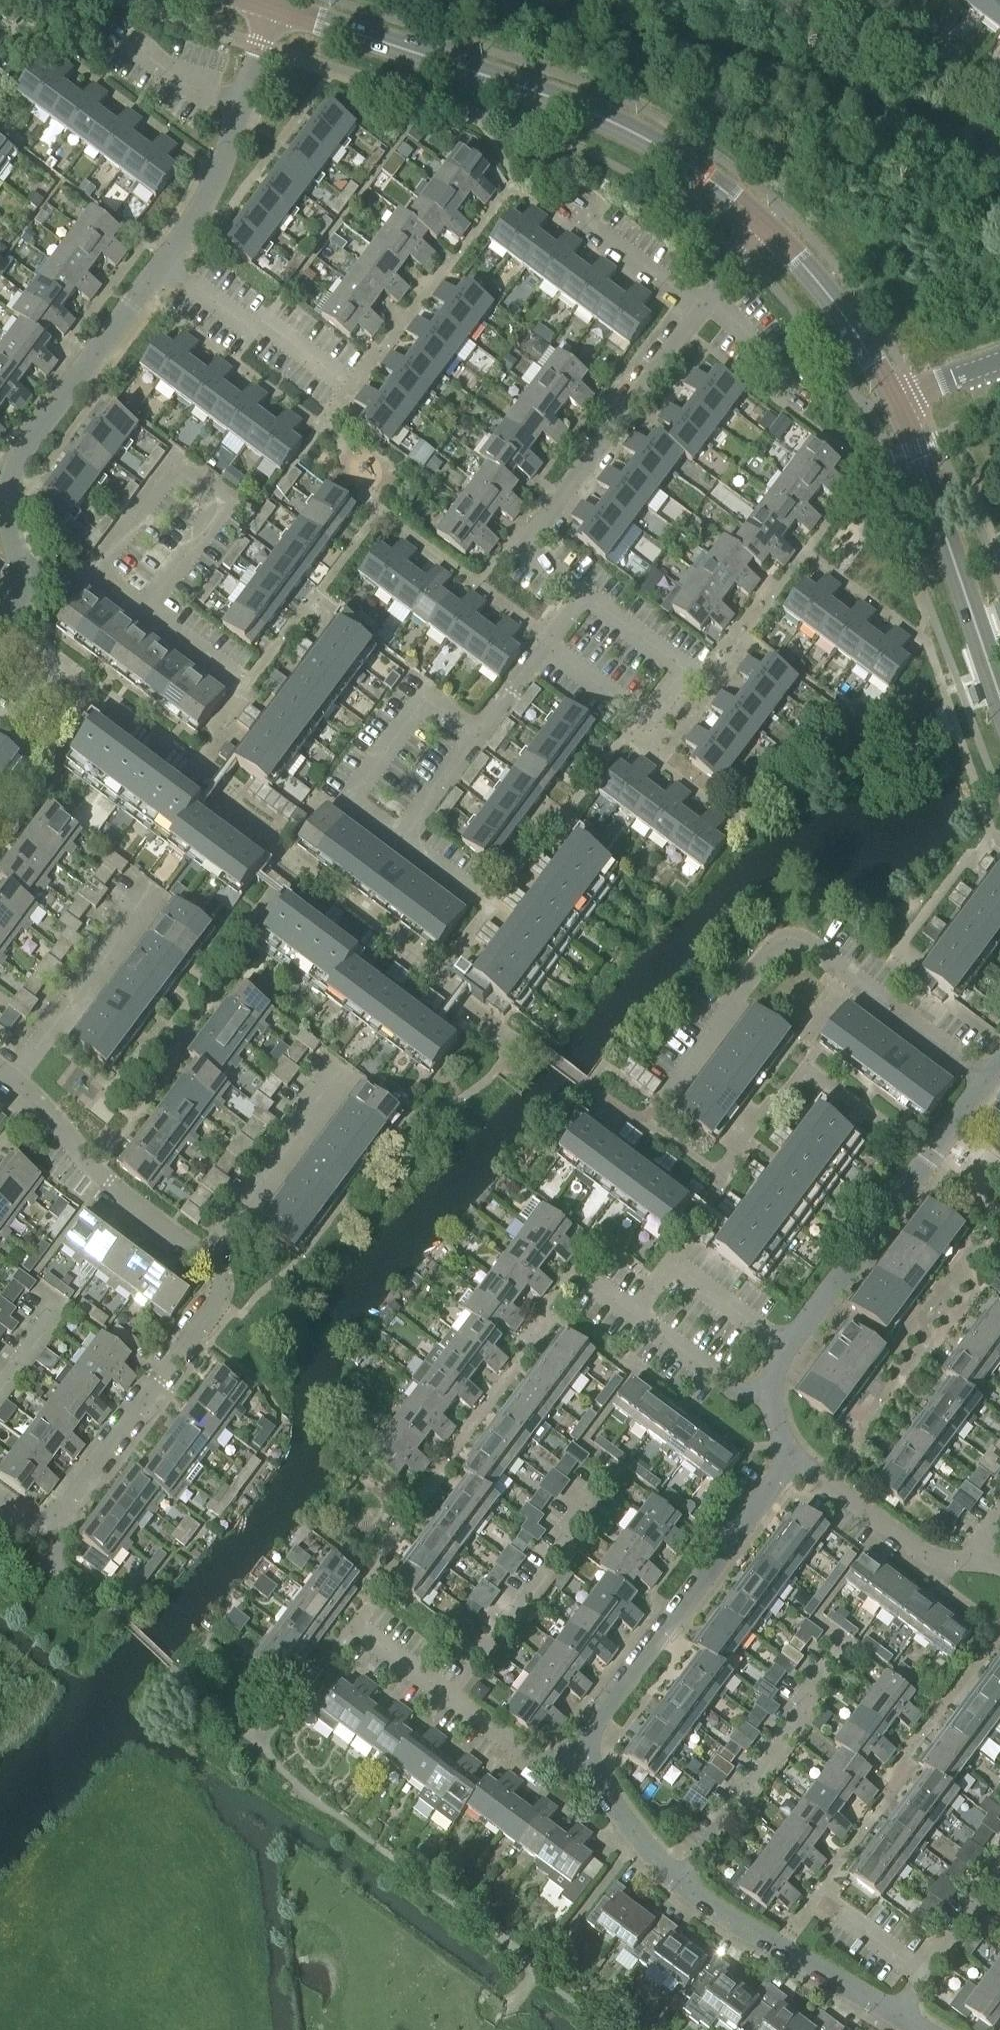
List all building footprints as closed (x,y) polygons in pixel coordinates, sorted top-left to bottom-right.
[(15,29),(27,12),(12,0),(11,0),(0,15),(0,18),(15,29)] [(967,7),(984,19),(999,0),(972,0),(967,7)] [(984,19),(999,32),(999,0),(984,19)] [(930,23),(925,30),(934,37),(940,30),(930,23)] [(35,107),(66,66),(59,61),(48,74),(38,67),(17,94),(35,107)] [(66,66),(35,107),(52,121),(73,93),(64,86),(74,72),(66,66)] [(69,134),(101,92),(93,86),(83,100),(73,93),(52,121),(69,134)] [(101,92),(69,134),(87,147),(108,119),(98,112),(108,98),(101,92)] [(315,124),(348,149),(352,145),(346,141),(357,127),(329,106),(315,124)] [(104,160),(135,118),(128,112),(117,126),(108,119),(87,147),(104,160)] [(121,173),(142,145),(132,138),(143,124),(135,118),(104,160),(121,173)] [(302,141),(330,163),(340,149),(345,153),(348,149),(315,124),(302,141)] [(414,130),(408,137),(418,145),(424,138),(414,130)] [(139,186),(170,144),(162,139),(152,152),(142,145),(121,173),(139,186)] [(289,159),(322,184),(325,179),(320,176),(330,163),(302,141),(289,159)] [(12,165),(8,162),(14,153),(0,142),(0,181),(12,165)] [(170,144),(139,186),(157,199),(178,171),(167,163),(177,150),(170,144)] [(404,144),(396,155),(407,162),(414,152),(404,144)] [(368,163),(375,168),(385,155),(378,150),(368,163)] [(490,200),(496,192),(482,182),(490,171),(463,150),(449,169),(490,200)] [(51,159),(46,166),(53,171),(58,164),(51,159)] [(276,176),(304,197),(314,184),(319,188),(322,184),(289,159),(276,176)] [(365,182),(375,168),(368,163),(358,177),(365,182)] [(390,166),(384,174),(394,181),(400,173),(390,166)] [(485,207),(490,200),(449,169),(436,186),(463,207),(471,197),(485,207)] [(263,193),(297,218),(300,214),(295,210),(304,197),(276,176),(263,193)] [(97,190),(86,182),(80,190),(90,198),(97,190)] [(342,198),(349,203),(358,190),(352,185),(342,198)] [(456,216),(463,207),(436,186),(423,203),(465,234),(470,227),(456,216)] [(250,210),(279,231),(288,218),(293,222),(297,218),(263,193),(250,210)] [(38,209),(44,201),(33,194),(28,202),(38,209)] [(339,216),(349,203),(342,198),(332,211),(339,216)] [(465,234),(423,203),(410,221),(401,214),(437,241),(437,242),(445,231),(459,242),(465,234)] [(509,257),(541,215),(533,209),(522,224),(513,216),(492,244),(509,257)] [(237,227),(271,252),(274,248),(269,244),(279,231),(250,210),(237,227)] [(80,231),(122,261),(127,254),(113,244),(121,233),(94,213),(80,231)] [(437,241),(401,214),(387,232),(430,263),(436,255),(422,245),(428,236),(437,242),(437,241)] [(527,270),(547,242),(538,235),(548,221),(541,215),(509,257),(527,270)] [(316,232),(323,237),(333,224),(326,219),(316,232)] [(268,256),(271,252),(237,227),(224,245),(252,266),(263,252),(268,256)] [(30,231),(23,239),(30,245),(37,236),(30,231)] [(116,269),(122,261),(80,231),(67,248),(94,269),(102,259),(116,269)] [(313,251),(323,237),(316,232),(306,245),(313,251)] [(424,270),(430,263),(387,232),(374,249),(403,270),(410,260),(424,270)] [(544,283),(575,241),(568,235),(557,249),(547,242),(527,270),(544,283)] [(561,296),(582,268),(573,261),(583,247),(575,241),(544,283),(561,296)] [(67,248),(54,265),(96,296),(101,289),(87,279),(94,269),(67,248)] [(396,280),(403,270),(374,249),(361,267),(403,298),(410,290),(396,280)] [(290,267),(297,272),(307,259),(300,254),(290,267)] [(41,283),(69,303),(76,294),(90,304),(96,296),(54,265),(46,259),(33,277),(41,283)] [(578,309),(609,267),(601,260),(591,275),(582,268),(561,296),(578,309)] [(288,285),(297,272),(290,267),(281,280),(288,285)] [(398,305),(403,298),(361,267),(349,284),(377,305),(384,295),(398,305)] [(596,322),(617,294),(607,287),(618,273),(609,267),(578,309),(596,322)] [(318,277),(309,270),(304,276),(313,283),(318,277)] [(61,313),(69,303),(41,283),(29,300),(70,330),(75,323),(61,313)] [(349,284),(335,301),(378,333),(384,325),(370,314),(377,305),(349,284)] [(439,293),(481,324),(494,306),(466,285),(458,296),(444,285),(439,293)] [(502,294),(490,285),(483,295),(495,304),(502,294)] [(613,335),(645,293),(637,288),(627,302),(617,294),(596,322),(613,335)] [(440,320),(468,341),(481,324),(439,293),(433,300),(447,311),(440,320)] [(645,293),(613,335),(631,348),(652,320),(641,313),(652,299),(645,293)] [(15,318),(23,324),(24,323),(43,337),(50,328),(64,338),(70,330),(29,300),(15,318)] [(372,341),(378,333),(335,301),(323,319),(350,340),(358,330),(372,341)] [(413,327),(455,359),(468,341),(440,320),(432,330),(419,320),(413,327)] [(23,324),(11,341),(52,372),(58,364),(44,354),(51,344),(46,340),(43,337),(24,323),(23,324)] [(541,339),(547,331),(540,325),(533,333),(541,339)] [(414,355),(442,376),(455,359),(413,327),(408,335),(421,345),(414,355)] [(160,384),(191,341),(183,336),(173,349),(163,342),(142,370),(160,384)] [(25,379),(33,369),(47,379),(52,372),(11,341),(0,355),(0,360),(25,379)] [(177,397),(198,368),(188,361),(198,347),(191,341),(160,384),(177,397)] [(538,354),(545,354),(550,349),(540,341),(533,350),(538,354)] [(551,350),(537,367),(547,374),(588,405),(594,397),(581,387),(589,377),(565,359),(561,356),(560,357),(551,350)] [(387,362),(429,393),(442,376),(414,355),(407,365),(393,354),(387,362)] [(511,373),(518,363),(509,356),(501,366),(511,373)] [(26,407),(32,399),(18,388),(25,379),(0,360),(0,387),(26,407)] [(194,410),(225,367),(218,361),(207,376),(198,368),(177,397),(194,410)] [(416,411),(429,393),(387,362),(382,370),(395,380),(388,389),(416,411)] [(212,423),(232,395),(223,387),(233,373),(225,367),(194,410),(212,423)] [(690,380),(732,412),(746,393),(718,372),(710,383),(696,372),(690,380)] [(582,413),(588,405),(547,374),(534,392),(561,413),(569,403),(582,413)] [(692,408),(719,429),(732,412),(690,380),(684,388),(699,398),(692,408)] [(7,404),(21,414),(26,407),(0,387),(0,413),(7,404)] [(229,436),(260,394),(252,388),(242,402),(232,395),(212,423),(229,436)] [(361,397),(403,428),(416,411),(388,389),(381,399),(367,389),(361,397)] [(534,392),(521,409),(562,440),(568,432),(555,421),(561,413),(534,392)] [(246,449),(267,420),(257,413),(267,399),(260,394),(229,436),(246,449)] [(390,446),(403,428),(361,397),(356,404),(369,414),(361,425),(390,446)] [(97,426),(130,451),(133,447),(128,443),(140,428),(111,407),(97,426)] [(719,429),(692,408),(684,418),(670,407),(665,414),(707,446),(719,429)] [(556,447),(562,440),(521,409),(508,426),(536,447),(543,437),(556,447)] [(263,462),(295,419),(287,413),(277,428),(267,420),(246,449),(263,462)] [(666,442),(684,458),(693,465),(707,446),(665,414),(659,422),(673,433),(666,442)] [(295,419),(263,462),(281,475),(302,447),(292,439),(302,425),(295,419)] [(775,425),(767,435),(779,443),(786,433),(775,425)] [(127,455),(130,451),(97,426),(85,443),(113,464),(122,451),(127,455)] [(529,456),(536,447),(508,426),(496,443),(537,473),(542,466),(529,456)] [(684,458),(666,442),(657,436),(650,446),(636,435),(630,443),(672,474),(684,458)] [(103,477),(113,464),(85,443),(72,460),(105,485),(108,481),(103,477)] [(531,481),(537,473),(496,443),(482,460),(518,487),(519,487),(511,480),(518,471),(531,481)] [(659,492),(672,474),(630,443),(624,451),(638,461),(631,471),(659,492)] [(813,443),(799,461),(842,492),(847,485),(833,475),(841,464),(813,443)] [(426,445),(413,463),(422,470),(436,453),(426,445)] [(757,453),(763,458),(768,451),(761,447),(757,453)] [(148,464),(155,469),(165,456),(158,450),(148,464)] [(435,458),(427,468),(436,475),(444,465),(435,458)] [(101,489),(105,485),(72,460),(59,477),(87,498),(97,485),(101,489)] [(511,498),(518,487),(482,460),(482,462),(490,468),(478,484),(519,515),(525,508),(511,498)] [(836,500),(842,492),(799,461),(786,479),(815,500),(822,490),(836,500)] [(145,482),(155,469),(148,464),(138,477),(145,482)] [(222,480),(237,491),(246,479),(231,469),(222,480)] [(285,483),(292,489),(293,488),(300,479),(302,476),(294,470),(285,483)] [(659,492),(631,471),(624,480),(610,470),(604,477),(646,509),(659,492)] [(422,471),(415,480),(420,484),(427,483),(431,478),(422,471)] [(77,511),(87,498),(59,477),(46,494),(79,519),(82,515),(77,511)] [(633,526),(646,509),(604,477),(599,485),(613,495),(605,505),(633,526)] [(786,479),(774,496),(816,527),(822,519),(807,509),(815,500),(786,479)] [(283,501),(292,489),(285,483),(275,496),(283,501)] [(513,523),(519,515),(478,484),(465,502),(492,522),(500,513),(513,523)] [(122,498),(129,504),(139,490),(132,485),(122,498)] [(310,502),(343,528),(357,510),(329,488),(319,502),(314,498),(310,502)] [(409,489),(402,498),(410,505),(418,495),(409,489)] [(76,523),(79,519),(46,494),(33,512),(60,533),(71,520),(76,523)] [(774,496),(760,513),(789,534),(796,525),(810,535),(816,527),(774,496)] [(120,517),(129,504),(122,498),(112,511),(120,517)] [(331,545),(343,528),(310,502),(307,506),(312,510),(303,523),(331,545)] [(485,532),(492,522),(465,502),(452,519),(493,550),(499,542),(485,532)] [(633,526),(605,505),(598,514),(584,504),(578,512),(620,544),(633,526)] [(258,518),(266,523),(275,511),(268,505),(258,518)] [(607,561),(620,544),(578,512),(572,520),(586,530),(579,540),(607,561)] [(782,544),(789,534),(760,513),(748,530),(790,561),(796,554),(782,544)] [(256,536),(266,523),(258,518),(249,531),(256,536)] [(493,550),(452,519),(438,537),(466,557),(473,547),(487,558),(493,550)] [(97,533),(104,538),(113,525),(106,520),(97,533)] [(318,562),(331,545),(303,523),(293,536),(288,532),(284,536),(318,562)] [(784,569),(790,561),(748,530),(735,547),(726,540),(726,541),(763,569),(770,559),(784,569)] [(94,551),(104,538),(97,533),(87,546),(94,551)] [(305,580),(318,562),(284,536),(281,541),(287,545),(277,558),(305,580)] [(232,553),(240,558),(250,545),(242,539),(232,553)] [(723,545),(713,559),(755,590),(760,583),(746,573),(753,563),(762,570),(763,569),(726,541),(723,545)] [(378,590),(410,549),(402,543),(392,557),(382,549),(361,577),(378,590)] [(396,604),(417,575),(407,568),(417,554),(410,549),(378,590),(396,604)] [(230,571),(240,558),(232,553),(222,566),(230,571)] [(712,559),(704,554),(693,569),(692,569),(691,570),(700,576),(728,597),(735,588),(749,598),(755,590),(713,559),(712,559)] [(292,597),(305,580),(277,558),(267,570),(262,567),(259,571),(292,597)] [(413,616),(444,575),(437,569),(426,583),(417,575),(396,604),(413,616)] [(664,576),(654,569),(640,588),(650,595),(664,576)] [(678,586),(687,593),(729,625),(735,617),(721,607),(728,597),(700,576),(691,570),(678,586)] [(279,614),(292,597),(259,571),(255,575),(261,579),(251,592),(279,614)] [(207,587),(214,592),(224,580),(216,574),(207,587)] [(430,629),(451,602),(442,594),(452,580),(444,575),(413,616),(430,629)] [(803,626),(834,584),(826,578),(816,592),(805,584),(784,612),(803,626)] [(820,639),(840,611),(831,603),(841,590),(834,584),(803,626),(820,639)] [(678,586),(661,610),(670,616),(673,611),(676,613),(702,632),(710,622),(724,632),(729,625),(687,593),(678,586)] [(205,605),(214,592),(207,587),(197,599),(205,605)] [(95,619),(105,605),(87,591),(59,629),(77,643),(87,630),(86,629),(94,618),(95,619)] [(266,632),(279,614),(251,592),(241,605),(236,601),(233,606),(266,632)] [(448,642),(479,600),(471,595),(461,609),(451,602),(430,629),(448,642)] [(465,655),(486,627),(476,620),(486,606),(479,600),(448,642),(465,655)] [(837,652),(868,610),(860,604),(850,618),(840,611),(820,639),(837,652)] [(94,656),(122,618),(105,605),(95,619),(94,618),(86,629),(87,630),(77,643),(94,656)] [(252,650),(266,632),(233,606),(229,610),(234,614),(224,628),(252,650)] [(855,665),(875,637),(866,630),(876,616),(868,610),(837,652),(855,665)] [(265,787),(269,790),(374,649),(357,636),(363,628),(344,613),(336,622),(342,627),(238,766),(257,781),(258,781),(265,787)] [(129,645),(140,631),(122,618),(94,656),(111,669),(121,656),(122,656),(130,645),(129,645)] [(482,668),(514,626),(506,621),(496,634),(486,627),(465,655),(482,668)] [(514,626),(482,668),(500,682),(522,654),(511,646),(521,632),(514,626)] [(872,678),(903,636),(895,630),(885,644),(875,637),(855,665),(872,678)] [(128,682),(157,645),(140,631),(129,645),(130,645),(122,656),(121,656),(111,669),(128,682)] [(903,636),(872,678),(890,691),(910,663),(900,655),(910,641),(903,636)] [(296,647),(307,655),(313,647),(302,639),(296,647)] [(164,671),(174,658),(157,645),(128,682),(146,695),(155,682),(154,681),(163,670),(164,671)] [(301,663),(307,655),(296,647),(290,655),(301,663)] [(163,708),(191,671),(174,658),(164,671),(163,670),(154,681),(155,682),(146,695),(163,708)] [(743,667),(785,697),(799,679),(771,659),(763,670),(749,659),(743,667)] [(744,694),(772,715),(785,697),(743,667),(738,674),(751,685),(744,694)] [(198,697),(208,684),(191,671),(163,708),(180,721),(190,708),(190,709),(199,698),(198,697)] [(392,691),(401,679),(394,673),(384,685),(392,691)] [(270,682),(281,690),(287,682),(276,674),(270,682)] [(275,698),(281,690),(270,682),(264,690),(275,698)] [(190,708),(180,721),(198,734),(226,698),(208,684),(198,697),(199,698),(190,709),(190,708)] [(524,701),(531,706),(541,693),(534,688),(524,701)] [(717,701),(760,732),(772,715),(744,694),(737,704),(723,694),(717,701)] [(521,720),(531,706),(524,701),(514,714),(521,720)] [(718,729),(747,749),(760,732),(717,701),(712,709),(726,719),(718,729)] [(553,716),(550,720),(583,744),(596,727),(568,706),(558,720),(553,716)] [(244,716),(256,725),(261,717),(250,708),(244,716)] [(243,897),(267,866),(197,813),(203,805),(99,727),(103,721),(94,715),(69,749),(76,754),(68,765),(243,897)] [(250,733),(256,725),(244,716),(238,724),(250,733)] [(552,727),(542,740),(570,761),(583,744),(550,720),(547,724),(552,727)] [(498,735),(505,741),(515,728),(508,722),(498,735)] [(136,743),(145,731),(140,727),(131,739),(136,743)] [(692,736),(734,766),(747,749),(718,729),(711,739),(697,728),(692,736)] [(145,731),(136,743),(147,751),(156,739),(145,731)] [(496,754),(505,741),(498,735),(488,748),(496,754)] [(720,785),(734,766),(692,736),(686,744),(700,754),(692,764),(720,785)] [(527,749),(524,754),(557,778),(570,761),(542,740),(532,753),(527,749)] [(10,779),(24,761),(0,743),(0,771),(10,779)] [(227,763),(228,763),(236,752),(228,746),(219,757),(227,763)] [(174,771),(183,759),(175,753),(166,765),(174,771)] [(526,761),(516,775),(544,795),(557,778),(524,754),(521,758),(526,761)] [(472,770),(479,775),(489,762),(481,757),(472,770)] [(183,759),(174,771),(182,777),(191,765),(183,759)] [(618,807),(649,765),(641,759),(631,774),(620,765),(599,793),(618,807)] [(636,821),(657,792),(647,785),(657,772),(649,765),(618,807),(636,821)] [(469,788),(479,775),(472,770),(462,783),(469,788)] [(10,779),(0,771),(0,792),(10,779)] [(501,784),(498,788),(532,813),(544,795),(516,775),(506,787),(501,784)] [(215,796),(221,788),(209,779),(203,787),(215,796)] [(257,799),(265,787),(258,781),(249,793),(257,799)] [(653,833),(684,791),(677,786),(666,800),(657,792),(636,821),(653,833)] [(265,805),(274,794),(269,790),(265,787),(257,799),(265,805)] [(500,796),(490,809),(518,830),(532,813),(498,788),(495,792),(500,796)] [(446,804),(453,810),(463,797),(456,791),(446,804)] [(669,846),(690,818),(681,811),(691,797),(684,791),(653,833),(669,846)] [(273,811),(282,800),(274,794),(265,805),(273,811)] [(281,818),(290,806),(282,800),(273,811),(281,818)] [(443,823),(453,810),(446,804),(436,818),(443,823)] [(290,822),(291,821),(298,811),(290,806),(281,818),(289,823),(290,822)] [(73,853),(76,849),(72,846),(82,832),(51,808),(37,827),(73,853)] [(475,818),(471,823),(505,848),(518,830),(490,809),(480,822),(475,818)] [(317,861),(345,824),(327,810),(299,847),(317,861)] [(298,811),(291,821),(301,828),(308,819),(304,816),(298,811)] [(687,859),(718,817),(710,811),(700,825),(690,818),(669,846),(687,859)] [(718,817),(687,859),(705,873),(726,845),(716,837),(726,823),(718,817)] [(463,845),(492,866),(505,848),(471,823),(468,827),(473,831),(463,845)] [(335,874),(362,837),(345,824),(317,861),(335,874)] [(461,975),(457,980),(460,982),(461,983),(466,986),(463,990),(469,994),(485,1006),(486,1004),(493,995),(502,1002),(511,1008),(512,1009),(516,1012),(529,994),(529,993),(542,976),(555,959),(565,945),(568,941),(581,924),(593,907),(594,906),(602,895),(606,889),(607,889),(607,888),(620,871),(608,861),(602,857),(599,855),(602,850),(604,847),(602,845),(590,837),(595,831),(586,824),(585,824),(581,830),(575,839),(579,842),(580,843),(568,859),(567,860),(557,874),(555,877),(554,878),(542,894),(541,895),(529,912),(516,929),(516,930),(503,948),(490,964),(490,965),(477,982),(473,979),(474,978),(469,975),(464,971),(461,975)] [(70,857),(73,853),(37,827),(25,843),(56,867),(66,854),(70,857)] [(352,887),(380,850),(362,837),(335,874),(352,887)] [(46,880),(56,867),(25,843),(12,861),(47,887),(50,883),(46,880)] [(369,900),(397,862),(380,850),(352,887),(369,900)] [(536,860),(548,869),(552,864),(540,855),(536,860)] [(986,874),(993,865),(995,862),(988,857),(979,869),(986,874)] [(532,865),(544,874),(548,869),(536,860),(532,865)] [(38,909),(39,908),(30,902),(40,888),(44,892),(47,887),(12,861),(0,877),(0,880),(7,885),(38,909)] [(387,913),(414,875),(397,862),(369,900),(387,913)] [(111,882),(117,873),(118,872),(106,864),(99,873),(110,881),(111,882)] [(540,879),(544,874),(532,865),(529,870),(540,879)] [(111,882),(110,881),(99,873),(92,882),(104,891),(111,882)] [(404,926),(432,888),(414,875),(387,913),(404,926)] [(924,976),(918,972),(911,981),(942,1004),(948,996),(955,1001),(999,941),(999,875),(924,976)] [(30,930),(33,926),(28,923),(38,909),(7,885),(0,895),(0,908),(30,930)] [(955,893),(967,902),(973,893),(961,885),(955,893)] [(421,939),(449,901),(432,888),(404,926),(421,939)] [(511,895),(522,904),(526,898),(515,890),(511,895)] [(961,910),(967,902),(955,893),(949,901),(961,910)] [(435,1076),(459,1044),(355,965),(360,958),(287,903),(291,897),(286,894),(269,917),(276,923),(260,944),(399,1049),(435,1076)] [(518,909),(522,904),(511,895),(507,900),(518,909)] [(85,916),(92,907),(92,906),(81,898),(74,907),(85,916)] [(514,914),(518,909),(507,900),(503,905),(514,914)] [(449,901),(421,939),(439,952),(467,915),(449,901)] [(215,932),(178,904),(164,922),(178,932),(178,931),(190,939),(189,940),(202,949),(215,932)] [(85,916),(74,907),(67,917),(78,925),(85,916)] [(30,930),(0,908),(0,935),(12,944),(22,931),(27,934),(30,930)] [(331,924),(340,911),(335,908),(326,920),(331,924)] [(340,911),(331,924),(336,927),(345,915),(340,911)] [(930,927),(941,936),(947,928),(935,919),(930,927)] [(178,932),(164,922),(151,939),(189,967),(202,949),(189,940),(190,939),(178,931),(178,932)] [(485,929),(497,938),(500,933),(489,924),(485,929)] [(935,944),(941,936),(930,927),(924,935),(935,944)] [(481,935),(492,943),(497,938),(485,929),(481,935)] [(367,950),(376,939),(370,934),(361,945),(367,950)] [(12,944),(0,935),(0,961),(4,964),(7,960),(3,957),(12,944)] [(488,949),(492,943),(481,935),(477,940),(488,949)] [(176,984),(185,972),(189,967),(151,939),(138,956),(152,966),(151,967),(162,975),(163,974),(176,984)] [(376,939),(367,950),(374,955),(383,944),(376,939)] [(68,958),(74,950),(75,949),(63,940),(56,950),(67,958),(68,958)] [(68,958),(67,958),(56,950),(49,959),(60,967),(68,958)] [(163,1001),(176,984),(163,974),(162,975),(151,967),(152,966),(138,956),(125,974),(163,1001)] [(395,983),(404,971),(396,966),(388,977),(395,983)] [(404,971),(395,983),(403,989),(412,977),(404,971)] [(150,1018),(163,1001),(125,974),(112,991),(126,1001),(127,1000),(138,1008),(137,1009),(150,1018)] [(42,992),(48,984),(48,983),(37,975),(31,984),(41,992),(42,992)] [(42,992),(41,992),(31,984),(23,994),(35,1002),(42,992)] [(229,1005),(266,1032),(269,1028),(264,1025),(274,1011),(243,987),(229,1005)] [(126,1001),(112,991),(99,1008),(137,1036),(150,1018),(137,1009),(138,1008),(127,1000),(126,1001)] [(430,1009),(438,997),(430,991),(421,1003),(430,1009)] [(493,995),(486,1004),(495,1011),(502,1002),(493,995)] [(438,997),(430,1009),(438,1015),(446,1003),(438,997)] [(502,1002),(495,1011),(504,1018),(511,1008),(502,1002)] [(262,1037),(266,1032),(229,1005),(217,1022),(248,1046),(258,1033),(262,1037)] [(839,1058),(867,1021),(848,1007),(820,1045),(839,1058)] [(124,1053),(133,1042),(137,1036),(99,1008),(86,1026),(100,1035),(99,1036),(107,1042),(111,1044),(124,1053)] [(16,1027),(22,1018),(23,1018),(11,1009),(4,1019),(15,1027),(16,1027)] [(743,1028),(780,1056),(794,1037),(757,1009),(743,1028)] [(15,1027),(4,1019),(0,1025),(0,1030),(9,1036),(16,1027),(15,1027)] [(468,1038),(468,1037),(474,1030),(462,1021),(456,1028),(468,1038)] [(856,1071),(884,1034),(867,1021),(839,1058),(856,1071)] [(238,1060),(248,1046),(217,1022),(203,1040),(240,1067),(243,1063),(238,1060)] [(110,1072),(124,1053),(111,1044),(107,1042),(99,1036),(100,1035),(86,1026),(73,1044),(110,1072)] [(730,1045),(767,1073),(780,1056),(743,1028),(730,1045)] [(873,1084),(901,1047),(884,1034),(856,1071),(873,1084)] [(237,1071),(240,1067),(203,1040),(191,1057),(231,1087),(223,1080),(232,1068),(237,1071)] [(292,1052),(303,1060),(310,1051),(299,1043),(292,1052)] [(717,1062),(754,1090),(767,1073),(730,1045),(717,1062)] [(891,1097),(918,1060),(901,1047),(873,1084),(891,1097)] [(296,1070),(303,1060),(292,1052),(285,1062),(296,1070)] [(220,1101),(231,1087),(191,1057),(190,1058),(199,1064),(186,1082),(222,1108),(225,1105),(220,1101)] [(908,1110),(935,1073),(918,1060),(891,1097),(908,1110)] [(629,1079),(638,1067),(630,1061),(621,1072),(629,1079)] [(704,1080),(741,1108),(754,1090),(717,1062),(704,1080)] [(637,1085),(646,1073),(638,1067),(629,1079),(637,1085)] [(645,1091),(654,1079),(646,1073),(637,1085),(645,1091)] [(935,1073),(908,1110),(925,1123),(954,1086),(935,1073)] [(266,1087),(277,1095),(284,1086),(273,1078),(266,1087)] [(654,1079),(645,1091),(653,1097),(662,1085),(654,1079)] [(691,1097),(728,1125),(741,1108),(704,1080),(691,1097)] [(219,1113),(222,1108),(186,1082),(173,1099),(205,1122),(214,1109),(219,1113)] [(389,1132),(402,1114),(366,1086),(352,1105),(389,1132)] [(271,1105),(277,1095),(266,1087),(259,1096),(271,1105)] [(714,1143),(728,1125),(691,1097),(677,1115),(714,1143)] [(195,1136),(205,1122),(173,1099),(160,1116),(197,1143),(199,1139),(195,1136)] [(717,1253),(756,1283),(862,1143),(860,1142),(866,1134),(823,1101),(816,1110),(822,1114),(717,1253)] [(376,1150),(389,1132),(352,1105),(339,1122),(376,1150)] [(666,1236),(690,1204),(586,1127),(591,1121),(582,1114),(566,1134),(574,1140),(561,1157),(666,1236)] [(193,1147),(197,1143),(160,1116),(147,1134),(179,1157),(189,1144),(193,1147)] [(260,1137),(266,1129),(267,1127),(256,1119),(249,1128),(260,1137)] [(363,1167),(376,1150),(339,1122),(326,1139),(363,1167)] [(778,1131),(789,1139),(793,1134),(782,1125),(778,1131)] [(627,1144),(636,1132),(627,1126),(619,1137),(627,1144)] [(253,1146),(260,1137),(249,1128),(241,1138),(253,1146)] [(774,1136),(785,1145),(789,1139),(778,1131),(774,1136)] [(636,1132),(627,1144),(635,1149),(643,1137),(636,1132)] [(169,1170),(179,1157),(147,1134),(134,1151),(171,1178),(174,1174),(169,1170)] [(781,1150),(785,1145),(774,1136),(769,1142),(781,1150)] [(350,1184),(363,1167),(326,1139),(313,1157),(350,1184)] [(168,1182),(171,1178),(134,1151),(121,1169),(153,1193),(163,1179),(168,1182)] [(661,1169),(670,1157),(662,1152),(653,1163),(661,1169)] [(234,1171),(240,1163),(241,1162),(229,1154),(223,1163),(234,1171)] [(337,1201),(350,1184),(313,1157),(301,1174),(337,1201)] [(670,1157),(661,1169),(669,1175),(678,1163),(670,1157)] [(33,1204),(36,1199),(32,1196),(42,1182),(11,1159),(0,1173),(0,1179),(33,1204)] [(758,1182),(766,1171),(754,1162),(746,1173),(758,1182)] [(227,1181),(227,1180),(234,1171),(223,1163),(215,1173),(227,1181)] [(324,1219),(337,1201),(301,1174),(288,1191),(324,1219)] [(33,1204),(0,1179),(0,1205),(16,1217),(26,1204),(30,1208),(33,1204)] [(699,1198),(705,1190),(693,1182),(688,1189),(699,1198)] [(208,1206),(214,1198),(214,1197),(203,1189),(197,1198),(208,1206)] [(311,1236),(324,1219),(288,1191),(275,1209),(311,1236)] [(949,1207),(953,1201),(956,1198),(946,1191),(939,1200),(949,1207)] [(726,1200),(738,1208),(742,1203),(730,1194),(726,1200)] [(201,1216),(201,1215),(208,1206),(197,1198),(189,1207),(201,1216)] [(572,1229),(534,1200),(520,1220),(527,1225),(572,1258),(578,1250),(564,1239),(572,1229)] [(722,1205),(734,1214),(738,1208),(726,1200),(722,1205)] [(917,1222),(954,1250),(968,1231),(930,1204),(917,1222)] [(16,1217),(0,1205),(0,1232),(7,1238),(10,1234),(6,1231),(16,1217)] [(730,1219),(734,1214),(722,1205),(718,1210),(730,1219)] [(188,1206),(182,1215),(199,1228),(206,1218),(201,1215),(201,1216),(189,1207),(188,1206)] [(57,1222),(65,1228),(75,1214),(67,1208),(57,1222)] [(261,1227),(292,1250),(298,1255),(311,1236),(275,1209),(261,1227)] [(76,1265),(103,1228),(85,1214),(62,1246),(76,1256),(72,1262),(76,1265)] [(55,1241),(65,1228),(57,1222),(48,1235),(55,1241)] [(941,1267),(954,1250),(917,1222),(904,1239),(941,1267)] [(527,1232),(518,1245),(545,1265),(552,1254),(567,1265),(572,1258),(527,1225),(524,1229),(527,1232)] [(97,1272),(121,1241),(103,1228),(76,1265),(80,1268),(84,1263),(97,1272)] [(706,1250),(716,1237),(708,1231),(698,1244),(706,1250)] [(928,1285),(941,1267),(904,1239),(891,1257),(928,1285)] [(111,1291),(138,1254),(121,1241),(97,1272),(110,1282),(106,1287),(111,1291)] [(32,1256),(40,1262),(49,1249),(42,1243),(32,1256)] [(538,1274),(545,1265),(518,1245),(507,1259),(503,1256),(501,1259),(546,1292),(552,1284),(538,1274)] [(131,1298),(155,1266),(138,1254),(111,1291),(115,1293),(118,1288),(131,1298)] [(30,1275),(40,1262),(32,1256),(22,1269),(30,1275)] [(915,1302),(928,1285),(891,1257),(878,1274),(915,1302)] [(541,1299),(546,1292),(501,1259),(498,1263),(502,1266),(492,1279),(520,1299),(527,1289),(541,1299)] [(145,1316),(172,1279),(155,1266),(131,1298),(145,1308),(141,1313),(145,1316)] [(424,1281),(415,1274),(410,1282),(418,1288),(424,1281)] [(903,1319),(915,1302),(878,1274),(865,1291),(903,1319)] [(47,1275),(42,1283),(55,1293),(61,1285),(47,1275)] [(172,1279),(145,1316),(149,1319),(153,1314),(167,1325),(191,1293),(172,1279)] [(512,1309),(520,1299),(492,1279),(482,1293),(478,1290),(476,1293),(521,1327),(526,1319),(512,1309)] [(6,1291),(17,1299),(24,1290),(13,1282),(6,1291)] [(61,1285),(55,1293),(68,1303),(74,1295),(61,1285)] [(17,1299),(6,1291),(0,1299),(0,1301),(10,1309),(17,1299)] [(889,1338),(903,1319),(865,1291),(852,1309),(889,1338)] [(457,1307),(465,1313),(466,1314),(469,1316),(474,1320),(493,1334),(494,1333),(501,1324),(515,1334),(521,1327),(476,1293),(473,1297),(468,1294),(457,1307)] [(90,1319),(95,1312),(82,1301),(76,1309),(90,1319)] [(396,1316),(402,1309),(394,1303),(388,1310),(396,1316)] [(999,1335),(999,1307),(999,1306),(992,1316),(987,1313),(981,1321),(999,1335)] [(388,1310),(380,1319),(388,1326),(396,1316),(388,1310)] [(95,1312),(90,1319),(102,1328),(108,1321),(95,1312)] [(453,1330),(452,1331),(457,1335),(502,1368),(508,1361),(494,1351),(503,1340),(494,1333),(493,1334),(474,1320),(469,1316),(466,1314),(465,1313),(452,1330),(453,1330)] [(6,1332),(11,1336),(17,1326),(9,1320),(0,1314),(0,1328),(6,1332)] [(981,1321),(969,1338),(999,1361),(999,1335),(981,1321)] [(124,1345),(130,1337),(116,1327),(110,1335),(124,1345)] [(875,1372),(888,1354),(889,1354),(852,1327),(839,1345),(875,1372)] [(439,1348),(448,1355),(449,1354),(476,1375),(483,1365),(497,1375),(502,1368),(457,1335),(452,1331),(439,1348)] [(565,1331),(551,1349),(586,1375),(589,1371),(586,1369),(585,1368),(592,1359),(596,1354),(569,1335),(569,1334),(565,1331)] [(129,1387),(135,1379),(121,1369),(129,1358),(101,1337),(87,1355),(129,1387)] [(130,1337),(124,1345),(137,1354),(142,1347),(130,1337)] [(990,1375),(999,1361),(969,1338),(955,1356),(991,1383),(994,1378),(990,1375)] [(862,1390),(875,1372),(839,1345),(826,1362),(862,1390)] [(438,1347),(425,1364),(426,1365),(432,1369),(477,1402),(482,1395),(474,1389),(469,1385),(476,1375),(449,1354),(448,1355),(439,1348),(438,1347)] [(584,1379),(586,1375),(551,1349),(538,1366),(569,1389),(579,1375),(584,1379)] [(124,1395),(129,1387),(87,1355),(74,1373),(102,1393),(109,1384),(124,1395)] [(955,1356),(942,1373),(950,1379),(950,1378),(974,1396),(975,1395),(984,1383),(988,1386),(991,1383),(955,1356)] [(849,1407),(862,1390),(826,1362),(813,1379),(849,1407)] [(426,1365),(413,1382),(423,1389),(450,1410),(457,1400),(464,1405),(471,1410),(477,1402),(432,1369),(426,1365)] [(559,1403),(569,1389),(538,1366),(525,1383),(561,1409),(563,1406),(559,1403)] [(220,1372),(206,1390),(242,1417),(245,1413),(241,1409),(256,1389),(246,1381),(241,1388),(220,1372)] [(95,1403),(102,1393),(74,1373),(61,1390),(103,1421),(109,1414),(95,1403)] [(606,1390),(613,1396),(623,1382),(616,1377),(606,1390)] [(983,1401),(975,1395),(974,1396),(950,1378),(950,1379),(937,1397),(973,1424),(976,1420),(971,1417),(983,1401)] [(836,1425),(849,1407),(813,1379),(799,1397),(836,1425)] [(558,1413),(561,1409),(525,1383),(513,1400),(544,1423),(554,1410),(558,1413)] [(629,1429),(657,1393),(648,1386),(645,1391),(634,1383),(614,1410),(629,1421),(625,1426),(629,1429)] [(409,1400),(406,1404),(451,1437),(456,1429),(443,1419),(450,1410),(423,1389),(412,1402),(409,1400)] [(98,1429),(103,1421),(61,1390),(48,1407),(76,1428),(83,1418),(98,1429)] [(239,1421),(242,1417),(206,1390),(193,1407),(225,1431),(234,1418),(239,1421)] [(603,1409),(613,1396),(606,1390),(596,1403),(603,1409)] [(649,1437),(673,1405),(657,1393),(629,1429),(632,1431),(636,1427),(649,1437)] [(970,1428),(973,1424),(937,1397),(924,1414),(956,1437),(966,1424),(970,1428)] [(499,1418),(535,1444),(538,1447),(552,1429),(544,1423),(513,1400),(499,1418)] [(445,1444),(451,1437),(406,1404),(404,1407),(407,1409),(396,1424),(424,1444),(432,1434),(445,1444)] [(663,1455),(691,1418),(673,1405),(649,1437),(663,1447),(659,1452),(663,1455)] [(69,1438),(76,1428),(48,1407),(35,1425),(77,1456),(83,1448),(69,1438)] [(215,1444),(225,1431),(193,1407),(180,1425),(216,1452),(220,1447),(215,1444)] [(580,1424),(588,1430),(597,1417),(590,1412),(580,1424)] [(946,1451),(956,1437),(924,1414),(911,1431),(948,1458),(951,1454),(946,1451)] [(532,1448),(535,1444),(499,1418),(486,1435),(518,1458),(528,1444),(532,1448)] [(684,1462),(707,1431),(691,1418),(663,1455),(667,1457),(671,1453),(684,1462)] [(264,1431),(263,1433),(270,1439),(277,1430),(263,1419),(258,1427),(264,1431)] [(417,1454),(424,1444),(396,1424),(386,1437),(383,1435),(380,1438),(425,1472),(431,1464),(417,1454)] [(578,1443),(588,1430),(580,1424),(570,1438),(578,1443)] [(72,1464),(77,1456),(35,1425),(22,1442),(50,1463),(57,1453),(72,1464)] [(213,1456),(216,1452),(180,1425),(167,1442),(198,1466),(208,1453),(213,1456)] [(698,1480),(725,1444),(707,1431),(684,1462),(697,1473),(694,1477),(698,1480)] [(945,1462),(948,1458),(911,1431),(899,1448),(930,1472),(940,1458),(945,1462)] [(270,1439),(263,1433),(254,1444),(262,1450),(270,1439)] [(507,1471),(518,1458),(486,1435),(474,1452),(509,1478),(512,1475),(507,1471)] [(425,1472),(380,1438),(378,1441),(382,1444),(370,1459),(398,1480),(406,1469),(419,1479),(425,1472)] [(609,1456),(614,1448),(602,1439),(597,1446),(609,1456)] [(43,1472),(50,1463),(22,1442),(9,1459),(52,1491),(57,1483),(43,1472)] [(198,1466),(167,1442),(154,1460),(190,1486),(203,1469),(198,1466)] [(725,1444),(698,1480),(701,1483),(705,1478),(719,1489),(743,1457),(725,1444)] [(614,1448),(609,1456),(621,1465),(627,1457),(614,1448)] [(920,1486),(930,1472),(899,1448),(886,1466),(922,1493),(925,1489),(920,1486)] [(491,1493),(492,1492),(502,1479),(506,1482),(509,1478),(474,1452),(467,1460),(472,1464),(465,1474),(468,1477),(468,1476),(491,1493)] [(561,1464),(572,1472),(578,1464),(567,1456),(561,1464)] [(255,1458),(244,1473),(252,1479),(263,1464),(255,1458)] [(52,1491),(9,1459),(0,1471),(0,1480),(24,1498),(31,1488),(46,1498),(52,1491)] [(154,1460),(141,1477),(172,1500),(177,1504),(190,1486),(154,1460)] [(566,1481),(566,1480),(572,1472),(561,1464),(554,1473),(566,1481)] [(643,1481),(648,1474),(635,1464),(629,1471),(643,1481)] [(919,1496),(922,1493),(886,1466),(880,1473),(885,1476),(877,1487),(890,1496),(900,1503),(904,1507),(915,1493),(919,1496)] [(974,1478),(985,1486),(991,1477),(980,1469),(974,1478)] [(172,1501),(172,1500),(132,1470),(119,1488),(156,1515),(159,1512),(154,1508),(164,1495),(172,1501)] [(244,1473),(231,1490),(239,1495),(239,1496),(252,1479),(244,1473)] [(648,1474),(643,1481),(656,1491),(661,1484),(648,1474)] [(454,1495),(490,1521),(492,1517),(488,1514),(499,1498),(492,1492),(491,1493),(468,1476),(468,1477),(454,1495)] [(978,1494),(985,1486),(974,1478),(967,1486),(978,1494)] [(156,1515),(119,1488),(106,1504),(139,1529),(143,1532),(156,1515)] [(547,1507),(552,1500),(553,1498),(542,1490),(535,1498),(547,1507)] [(678,1507),(683,1500),(669,1490),(664,1497),(678,1507)] [(228,1495),(219,1506),(227,1512),(236,1501),(228,1495)] [(487,1525),(490,1521),(454,1495),(442,1512),(472,1535),(482,1521),(487,1525)] [(617,1500),(610,1495),(604,1503),(610,1508),(617,1500)] [(900,1503),(890,1496),(886,1502),(895,1509),(900,1503)] [(540,1515),(541,1514),(547,1507),(535,1498),(529,1507),(540,1515)] [(674,1531),(682,1520),(654,1500),(643,1515),(639,1512),(637,1515),(682,1549),(688,1541),(674,1531)] [(683,1500),(678,1507),(691,1517),(696,1510),(683,1500)] [(212,1503),(208,1509),(221,1520),(226,1514),(227,1512),(219,1506),(213,1502),(212,1503)] [(948,1512),(959,1520),(965,1512),(954,1503),(948,1512)] [(128,1542),(139,1529),(106,1504),(93,1522),(130,1550),(133,1546),(128,1542)] [(600,1505),(595,1512),(603,1517),(604,1516),(606,1517),(609,1514),(606,1512),(607,1511),(600,1505)] [(785,1525),(820,1551),(823,1547),(818,1543),(829,1529),(803,1510),(795,1520),(791,1517),(785,1525)] [(462,1549),(472,1535),(442,1512),(429,1529),(464,1555),(467,1552),(462,1549)] [(682,1549),(637,1515),(633,1512),(621,1528),(628,1534),(628,1535),(656,1556),(663,1546),(677,1557),(682,1549)] [(953,1529),(959,1520),(948,1512),(942,1520),(953,1529)] [(188,1517),(177,1532),(183,1536),(191,1542),(202,1528),(188,1517)] [(130,1550),(93,1522),(80,1540),(92,1549),(83,1561),(103,1576),(122,1550),(127,1554),(130,1550)] [(818,1555),(820,1551),(785,1525),(772,1542),(802,1565),(813,1551),(818,1555)] [(461,1559),(464,1555),(429,1529),(416,1547),(447,1569),(457,1556),(461,1559)] [(183,1536),(177,1532),(172,1538),(186,1548),(191,1542),(183,1536)] [(517,1541),(528,1549),(534,1540),(524,1532),(517,1541)] [(648,1566),(656,1556),(628,1535),(617,1550),(613,1547),(611,1550),(657,1584),(662,1576),(648,1566)] [(521,1558),(528,1549),(517,1541),(510,1549),(521,1558)] [(793,1578),(802,1565),(772,1542),(759,1559),(794,1586),(798,1581),(793,1578)] [(437,1583),(447,1569),(416,1547),(403,1563),(439,1590),(441,1586),(437,1583)] [(292,1554),(307,1565),(312,1559),(297,1548),(292,1554)] [(612,1557),(601,1571),(601,1572),(610,1578),(629,1592),(630,1591),(637,1581),(651,1591),(657,1584),(611,1550),(608,1554),(612,1557)] [(150,1565),(157,1570),(167,1557),(160,1552),(150,1565)] [(840,1566),(847,1571),(857,1557),(850,1552),(840,1566)] [(862,1602),(888,1567),(870,1553),(847,1585),(862,1595),(858,1600),(862,1602)] [(302,1572),(307,1565),(292,1554),(287,1561),(302,1572)] [(316,1572),(351,1599),(357,1592),(352,1588),(360,1577),(334,1558),(323,1572),(318,1569),(316,1572)] [(792,1589),(794,1586),(759,1559),(747,1576),(777,1599),(787,1585),(792,1589)] [(436,1594),(439,1590),(403,1563),(398,1571),(402,1574),(395,1585),(421,1605),(431,1590),(436,1594)] [(147,1583),(157,1570),(150,1565),(140,1578),(147,1583)] [(834,1588),(837,1584),(847,1571),(840,1566),(830,1579),(827,1583),(834,1588)] [(491,1575),(502,1583),(509,1575),(498,1567),(491,1575)] [(881,1610),(905,1579),(888,1567),(862,1602),(865,1605),(868,1601),(881,1610)] [(565,1570),(553,1586),(561,1593),(573,1577),(565,1570)] [(338,1616),(351,1599),(316,1572),(312,1576),(317,1580),(307,1593),(338,1616)] [(496,1592),(502,1583),(491,1575),(485,1584),(496,1592)] [(258,1583),(273,1595),(278,1588),(263,1576),(258,1583)] [(767,1613),(777,1599),(747,1576),(733,1593),(769,1620),(772,1616),(767,1613)] [(638,1597),(630,1591),(629,1592),(610,1578),(599,1591),(596,1589),(593,1592),(638,1625),(644,1617),(631,1608),(638,1597)] [(896,1628),(923,1592),(905,1579),(881,1610),(896,1621),(892,1626),(896,1628)] [(269,1600),(273,1595),(258,1583),(253,1589),(269,1600)] [(821,1605),(831,1592),(834,1588),(827,1583),(824,1587),(814,1600),(821,1605)] [(552,1588),(540,1603),(547,1608),(558,1593),(552,1588)] [(632,1633),(638,1625),(593,1592),(591,1595),(594,1598),(584,1612),(612,1633),(619,1623),(632,1633)] [(917,1637),(940,1605),(923,1592),(896,1628),(900,1631),(903,1627),(917,1637)] [(325,1634),(338,1616),(307,1593),(296,1607),(291,1604),(289,1607),(325,1634)] [(766,1624),(769,1620),(733,1593),(721,1610),(752,1633),(761,1620),(766,1624)] [(811,1618),(821,1605),(814,1600),(804,1613),(811,1618)] [(466,1610),(476,1618),(483,1609),(472,1601),(466,1610)] [(931,1654),(958,1618),(940,1605),(917,1637),(931,1647),(927,1652),(931,1654)] [(312,1652),(325,1634),(289,1607),(286,1611),(291,1615),(281,1628),(312,1652)] [(230,1617),(245,1628),(251,1621),(236,1610),(230,1617)] [(470,1626),(476,1618),(466,1610),(459,1618),(470,1626)] [(742,1646),(752,1633),(721,1610),(708,1627),(744,1654),(747,1650),(742,1646)] [(605,1642),(612,1633),(584,1612),(573,1626),(570,1623),(568,1626),(612,1660),(618,1652),(605,1642)] [(841,1630),(846,1623),(833,1613),(827,1619),(841,1630)] [(241,1634),(245,1628),(230,1617),(226,1622),(241,1634)] [(938,1652),(952,1663),(976,1632),(958,1618),(931,1654),(934,1657),(938,1652)] [(818,1643),(824,1634),(807,1621),(800,1630),(802,1631),(795,1639),(807,1648),(813,1639),(818,1643)] [(846,1623),(841,1630),(854,1640),(859,1632),(846,1623)] [(607,1667),(612,1660),(568,1626),(565,1630),(568,1632),(558,1646),(586,1667),(593,1657),(607,1667)] [(708,1627),(693,1647),(702,1653),(703,1652),(726,1669),(726,1668),(736,1654),(741,1658),(744,1654),(708,1627)] [(299,1668),(312,1652),(281,1628),(271,1642),(266,1638),(263,1641),(299,1668)] [(877,1637),(873,1643),(880,1648),(884,1642),(877,1637)] [(511,1645),(516,1648),(520,1643),(515,1639),(511,1645)] [(798,1669),(805,1660),(805,1659),(801,1656),(807,1648),(795,1639),(782,1657),(798,1669)] [(876,1656),(881,1649),(880,1648),(873,1643),(868,1639),(862,1646),(876,1656)] [(586,1694),(592,1686),(579,1676),(586,1667),(558,1646),(550,1640),(537,1657),(543,1661),(586,1694)] [(294,1676),(299,1668),(263,1641),(261,1645),(265,1649),(255,1663),(281,1683),(289,1672),(294,1676)] [(881,1649),(876,1656),(889,1666),(894,1659),(881,1649)] [(735,1675),(726,1668),(726,1669),(703,1652),(702,1653),(689,1671),(725,1698),(728,1694),(723,1691),(735,1675)] [(542,1661),(537,1657),(524,1674),(560,1701),(567,1691),(581,1702),(586,1694),(543,1661),(542,1661)] [(998,1661),(985,1678),(999,1689),(999,1662),(998,1661)] [(769,1674),(781,1682),(787,1674),(776,1665),(769,1674)] [(910,1682),(915,1675),(902,1665),(897,1671),(910,1682)] [(722,1702),(725,1698),(689,1671),(676,1688),(707,1712),(717,1698),(722,1702)] [(561,1729),(566,1721),(553,1710),(560,1701),(524,1674),(511,1691),(516,1695),(561,1729)] [(774,1691),(781,1682),(769,1674),(763,1683),(774,1691)] [(908,1707),(916,1696),(888,1675),(878,1689),(874,1687),(871,1691),(916,1725),(922,1717),(908,1707)] [(915,1675),(910,1682),(923,1692),(929,1684),(915,1675)] [(985,1678),(972,1696),(999,1717),(999,1689),(985,1678)] [(334,1733),(337,1730),(371,1685),(363,1679),(353,1693),(342,1684),(329,1702),(322,1712),(321,1712),(322,1713),(319,1717),(319,1722),(334,1733)] [(343,1729),(357,1739),(378,1711),(368,1704),(379,1691),(371,1685),(337,1730),(341,1732),(343,1729)] [(697,1725),(707,1712),(676,1688),(663,1704),(700,1732),(702,1729),(697,1725)] [(911,1732),(916,1725),(871,1691),(869,1694),(873,1696),(862,1711),(890,1731),(897,1722),(911,1732)] [(329,1702),(319,1695),(312,1705),(322,1712),(329,1702)] [(555,1736),(561,1729),(516,1695),(513,1699),(516,1701),(506,1715),(533,1736),(541,1726),(555,1736)] [(999,1723),(999,1717),(972,1696),(959,1713),(995,1739),(998,1735),(993,1732),(999,1723)] [(697,1736),(700,1732),(663,1704),(650,1722),(682,1746),(692,1732),(697,1736)] [(371,1755),(405,1710),(398,1705),(388,1719),(378,1711),(357,1739),(371,1750),(368,1753),(371,1755)] [(761,1725),(767,1717),(768,1716),(757,1707),(750,1717),(761,1725)] [(391,1765),(412,1737),(402,1730),(413,1716),(405,1710),(371,1755),(375,1758),(378,1755),(391,1765)] [(882,1741),(890,1731),(862,1711),(852,1724),(848,1721),(845,1726),(890,1759),(896,1751),(882,1741)] [(992,1743),(995,1739),(959,1713),(946,1730),(977,1753),(988,1740),(992,1743)] [(755,1733),(761,1725),(750,1717),(744,1725),(755,1733)] [(650,1722),(638,1739),(637,1739),(674,1766),(677,1763),(672,1759),(682,1746),(650,1722)] [(885,1767),(890,1759),(845,1726),(844,1728),(847,1731),(836,1746),(844,1752),(844,1751),(863,1766),(864,1765),(871,1756),(885,1767)] [(967,1767),(977,1753),(946,1730),(934,1747),(969,1774),(972,1770),(967,1767)] [(405,1781),(439,1736),(432,1731),(422,1744),(412,1737),(391,1765),(405,1775),(403,1779),(405,1781)] [(426,1791),(447,1763),(437,1756),(447,1742),(439,1736),(405,1781),(409,1784),(412,1780),(426,1791)] [(637,1739),(624,1757),(660,1785),(674,1766),(637,1739)] [(725,1751),(736,1759),(742,1751),(731,1742),(725,1751)] [(934,1747),(919,1766),(928,1772),(928,1771),(951,1789),(951,1788),(962,1774),(967,1777),(969,1774),(934,1747)] [(721,1748),(709,1765),(723,1776),(728,1779),(735,1770),(730,1767),(736,1759),(725,1751),(721,1748)] [(873,1772),(864,1765),(863,1766),(844,1751),(844,1752),(833,1766),(829,1763),(827,1767),(872,1801),(878,1793),(865,1783),(873,1772)] [(441,1808),(474,1762),(467,1757),(456,1771),(447,1763),(426,1791),(419,1800),(437,1813),(441,1808)] [(462,1818),(468,1809),(467,1808),(481,1790),(481,1789),(472,1782),(482,1768),(474,1762),(441,1808),(437,1813),(454,1827),(461,1817),(462,1818)] [(620,1773),(628,1780),(632,1775),(631,1768),(626,1764),(620,1773)] [(867,1809),(872,1801),(827,1767),(824,1770),(828,1773),(818,1787),(846,1808),(853,1798),(867,1809)] [(960,1794),(951,1788),(951,1789),(928,1771),(928,1772),(915,1789),(951,1816),(954,1812),(949,1809),(960,1794)] [(479,1823),(483,1826),(516,1780),(509,1775),(498,1789),(488,1781),(481,1789),(481,1790),(467,1808),(468,1809),(482,1819),(479,1823)] [(699,1785),(710,1793),(716,1785),(705,1776),(699,1785)] [(503,1835),(523,1808),(514,1800),(524,1786),(516,1780),(483,1826),(486,1828),(489,1824),(503,1835)] [(703,1802),(710,1793),(699,1785),(692,1794),(693,1794),(703,1802)] [(839,1817),(846,1808),(818,1787),(807,1800),(804,1798),(801,1801),(847,1835),(852,1828),(839,1817)] [(949,1820),(951,1816),(915,1789),(902,1806),(933,1830),(944,1816),(949,1820)] [(996,1793),(989,1803),(999,1811),(999,1796),(996,1793)] [(685,1804),(696,1812),(703,1802),(693,1794),(692,1794),(685,1804)] [(514,1849),(518,1852),(551,1806),(543,1800),(532,1815),(523,1808),(503,1835),(517,1846),(514,1849)] [(841,1843),(847,1835),(801,1801),(798,1805),(802,1808),(792,1821),(820,1842),(827,1833),(841,1843)] [(523,1851),(537,1861),(558,1833),(548,1826),(558,1812),(551,1806),(518,1852),(521,1854),(523,1851)] [(923,1843),(933,1830),(902,1806),(889,1823),(925,1850),(927,1847),(923,1843)] [(685,1828),(692,1818),(683,1811),(676,1821),(685,1828)] [(812,1853),(820,1842),(792,1821),(781,1835),(778,1833),(775,1836),(820,1870),(826,1863),(812,1853)] [(922,1854),(925,1850),(889,1823),(876,1841),(908,1864),(917,1851),(922,1854)] [(552,1878),(586,1832),(578,1826),(567,1841),(558,1833),(537,1861),(535,1863),(537,1866),(538,1870),(550,1879),(552,1878)] [(977,1835),(988,1843),(994,1835),(983,1826),(977,1835)] [(550,1879),(547,1883),(564,1896),(561,1900),(573,1909),(591,1884),(604,1868),(592,1860),(582,1852),(591,1840),(593,1837),(586,1832),(552,1878),(550,1879)] [(982,1852),(988,1843),(977,1835),(970,1844),(982,1852)] [(815,1878),(820,1870),(775,1836),(772,1840),(776,1842),(766,1856),(794,1877),(801,1867),(815,1878)] [(897,1877),(908,1864),(876,1841),(863,1859),(899,1885),(902,1881),(897,1877)] [(786,1887),(794,1877),(766,1856),(756,1870),(752,1867),(749,1871),(795,1905),(800,1897),(786,1887)] [(857,1866),(850,1876),(881,1900),(892,1885),(896,1889),(899,1885),(863,1859),(857,1866)] [(951,1870),(962,1878),(969,1869),(957,1861),(951,1870)] [(743,1867),(730,1884),(740,1891),(739,1892),(740,1893),(733,1902),(762,1920),(775,1902),(789,1913),(795,1905),(749,1871),(743,1867)] [(956,1887),(962,1878),(951,1870),(944,1878),(956,1887)] [(605,1899),(587,1924),(602,1935),(603,1936),(606,1932),(617,1940),(638,1912),(624,1902),(630,1894),(617,1884),(605,1899)] [(936,1913),(942,1905),(943,1904),(932,1896),(925,1904),(936,1913)] [(936,1913),(925,1904),(919,1912),(918,1911),(910,1921),(928,1934),(935,1924),(931,1921),(936,1913)] [(624,1952),(615,1963),(632,1976),(640,1964),(658,1939),(664,1932),(656,1926),(638,1912),(617,1940),(627,1948),(626,1949),(624,1952)] [(554,1926),(558,1929),(563,1922),(559,1919),(554,1926)] [(658,1939),(640,1964),(641,1964),(649,1970),(646,1974),(647,1979),(660,1989),(662,1986),(663,1987),(669,1979),(690,1951),(693,1947),(680,1937),(677,1941),(671,1937),(664,1932),(658,1939)] [(669,1979),(679,1987),(676,1991),(691,2002),(692,2003),(710,1978),(716,1970),(708,1965),(703,1961),(706,1956),(693,1947),(690,1951),(669,1979)] [(684,2012),(692,2018),(690,2020),(699,2027),(701,2025),(708,2029),(711,2029),(717,2022),(720,2018),(741,1990),(725,1977),(731,1969),(722,1963),(716,1970),(710,1978),(692,2003),(691,2002),(684,2012)] [(991,1976),(999,1982),(999,1964),(991,1976)] [(991,1976),(981,1989),(978,1986),(975,1990),(999,2008),(999,1982),(991,1976)] [(991,2029),(994,2029),(999,2023),(999,2008),(975,1990),(970,1986),(952,2009),(966,2021),(971,2015),(980,2022),(989,2028),(991,2029)] [(767,2009),(741,1990),(720,2018),(717,2022),(727,2029),(728,2029),(751,2029),(767,2009)] [(799,2021),(781,2008),(775,2015),(767,2009),(751,2029),(792,2029),(799,2021)] [(807,2027),(799,2021),(793,2029),(811,2029),(807,2027)] [(989,2028),(980,2022),(975,2029),(977,2029),(988,2029),(989,2028)]
